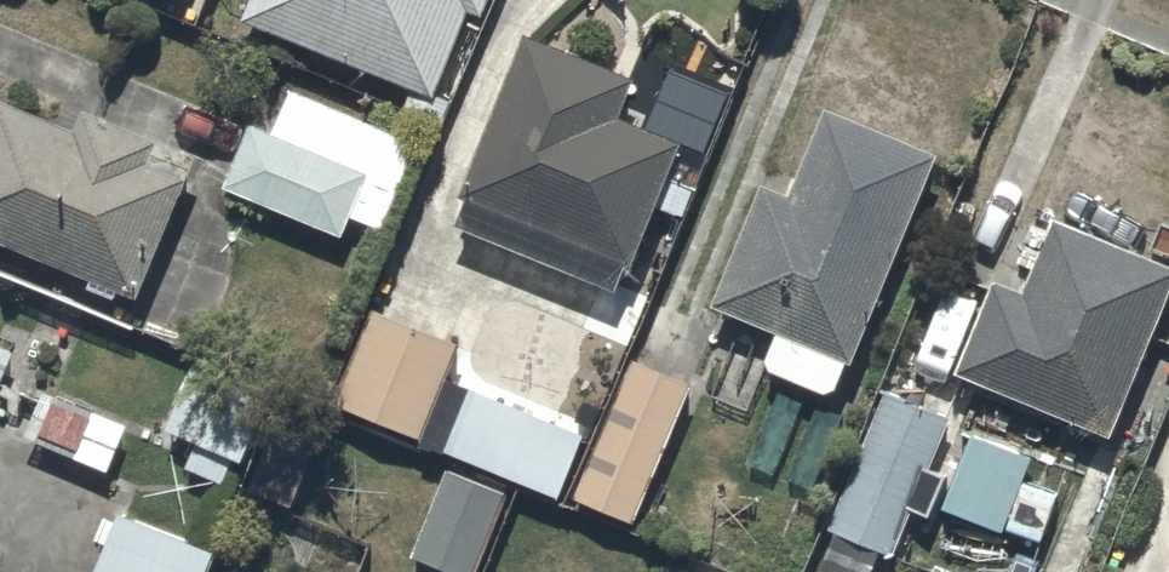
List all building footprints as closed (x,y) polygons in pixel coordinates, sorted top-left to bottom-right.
[(242,13),(433,83),(463,0),(480,7),(483,0),(247,0),(242,13)] [(631,67),(527,22),(462,176),(465,177),(451,208),(616,277),(624,259),(628,260),(681,132),(615,105),(631,67)] [(249,114),(222,178),(342,227),(349,209),(374,220),(410,133),(288,82),(271,123),(249,114)] [(90,268),(88,274),(111,284),(114,278),(135,286),(196,144),(82,95),(71,121),(0,91),(0,230),(90,268)] [(851,350),(935,142),(825,94),(789,183),(763,173),(714,296),(779,322),(765,356),(832,382),(845,348),(851,350)] [(1168,274),(1168,251),(1051,208),(1023,281),(998,272),(962,365),(972,368),(970,375),(1010,390),(1011,387),(1110,426),(1168,274)] [(584,424),(445,365),(458,336),(377,302),(337,393),(557,487),(584,424)] [(0,332),(0,367),(13,337),(0,332)] [(633,514),(689,374),(627,347),(570,489),(633,514)] [(274,376),(195,348),(167,421),(195,432),(184,460),(222,475),(232,448),(244,453),(274,376)] [(896,551),(953,407),(880,378),(823,522),(896,551)] [(45,380),(25,427),(107,463),(128,415),(45,380)] [(446,458),(409,547),(476,571),(480,571),(513,482),(446,458)] [(118,503),(91,571),(201,571),(214,541),(118,503)] [(683,560),(676,571),(706,571),(683,560)] [(1118,561),(1114,571),(1145,571),(1118,561)]
